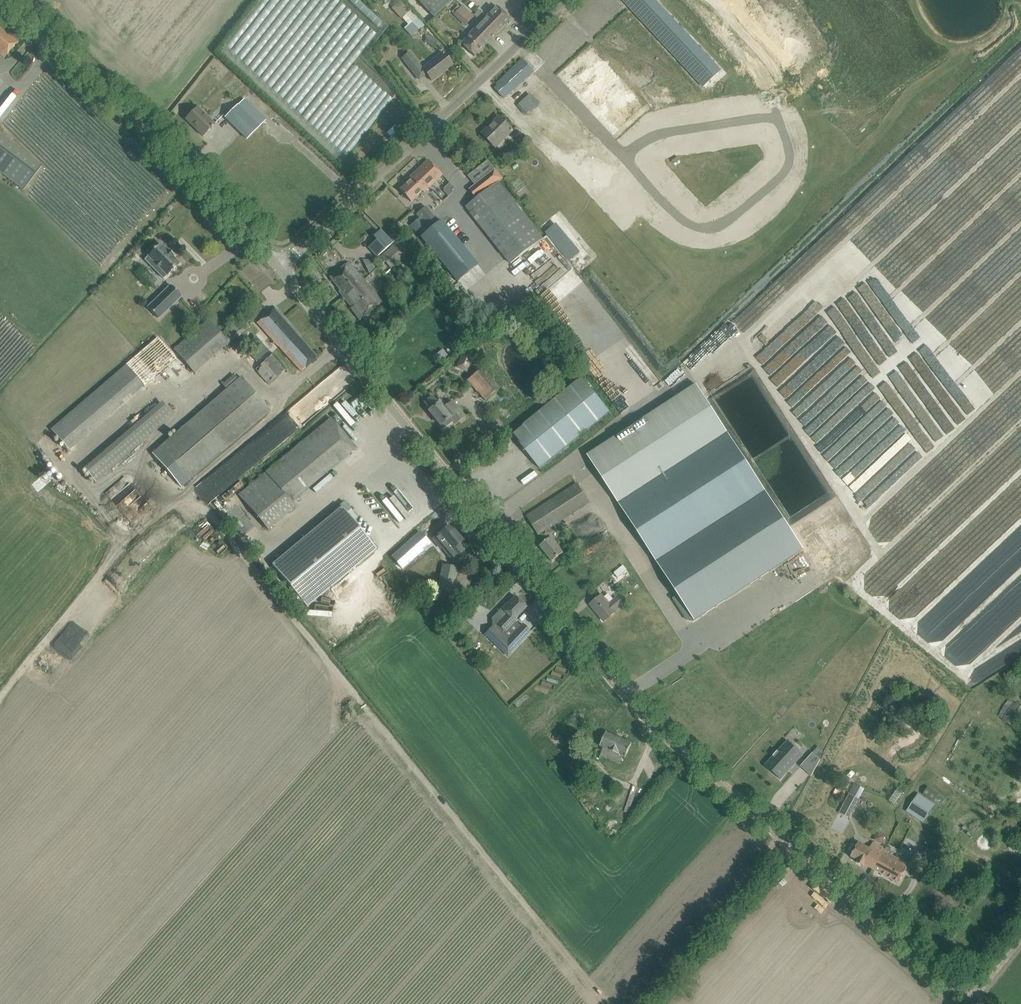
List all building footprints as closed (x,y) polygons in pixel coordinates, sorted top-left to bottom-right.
[(410,36),(423,25),(402,0),(400,0),(391,8),(407,26),(404,29),(410,36)] [(453,0),(418,0),(434,17),(453,0)] [(628,4),(702,83),(718,69),(653,0),(632,0),(628,4)] [(474,16),(462,5),(453,15),(465,26),(474,16)] [(474,56),(510,19),(496,6),(461,43),(474,56)] [(3,59),(18,42),(0,27),(0,56),(3,59)] [(410,52),(402,58),(411,70),(419,64),(410,52)] [(422,68),(432,81),(452,65),(443,53),(422,68)] [(523,59),(497,84),(498,86),(495,89),(505,99),(508,96),(534,72),(523,59)] [(368,126),(392,100),(387,96),(363,122),(368,126)] [(237,106),(226,118),(247,139),(252,133),(260,126),(238,105),(237,106)] [(211,128),(211,129),(213,127),(212,126),(215,124),(198,108),(187,118),(198,129),(197,130),(203,136),(211,128)] [(494,124),(483,135),(496,147),(513,131),(506,124),(500,117),(493,123),(494,124)] [(387,133),(394,139),(399,133),(392,127),(387,133)] [(42,165),(0,132),(0,171),(24,189),(42,165)] [(411,179),(400,190),(411,201),(422,191),(424,193),(442,175),(428,160),(410,177),(411,179)] [(477,183),(495,169),(488,161),(471,176),(477,183)] [(477,183),(469,190),(476,199),(499,181),(502,179),(495,169),(477,183)] [(476,199),(466,207),(511,264),(544,238),(499,181),(476,199)] [(454,187),(450,183),(444,188),(444,191),(449,195),(453,191),(454,187)] [(456,282),(477,265),(442,220),(438,222),(426,206),(416,214),(420,219),(411,225),(456,282)] [(381,229),(373,237),(376,240),(377,241),(385,250),(393,243),(381,229)] [(404,235),(376,260),(381,265),(385,262),(391,269),(397,264),(402,260),(416,247),(404,235)] [(174,256),(169,250),(168,251),(160,244),(148,256),(148,257),(145,260),(164,279),(167,275),(167,276),(180,264),(173,257),(174,256)] [(374,291),(365,281),(355,270),(348,262),(330,278),(340,291),(339,291),(344,298),(351,308),(360,320),(368,314),(382,301),(373,291),(374,291)] [(573,273),(544,296),(545,299),(554,311),(556,315),(572,336),(577,348),(580,352),(586,365),(588,368),(593,366),(599,361),(595,351),(593,348),(601,342),(588,310),(583,304),(591,297),(589,293),(573,273)] [(148,308),(158,318),(181,296),(171,285),(148,308)] [(301,336),(276,308),(268,314),(257,323),(301,371),(317,357),(299,337),(301,336)] [(250,325),(241,316),(221,334),(229,343),(250,325)] [(264,348),(259,342),(253,347),(258,353),(264,348)] [(440,362),(447,355),(442,349),(434,356),(440,362)] [(472,352),(468,350),(463,353),(462,355),(464,360),(467,362),(472,359),(473,357),(472,352)] [(273,354),(264,362),(277,377),(286,370),(273,354)] [(277,377),(264,362),(255,369),(269,385),(277,377)] [(67,450),(144,387),(126,365),(48,428),(67,450)] [(491,377),(483,367),(467,380),(485,400),(505,385),(495,373),(491,377)] [(345,369),(301,400),(311,415),(355,384),(345,369)] [(160,448),(153,454),(181,487),(269,409),(243,378),(242,377),(239,380),(234,375),(223,385),(227,390),(160,448)] [(751,376),(717,395),(722,404),(753,386),(757,393),(760,391),(751,376)] [(582,378),(512,434),(540,469),(610,412),(582,378)] [(587,455),(695,620),(804,550),(696,384),(587,455)] [(445,429),(454,422),(455,424),(463,417),(465,416),(459,408),(457,409),(454,406),(449,410),(446,406),(440,398),(437,401),(436,400),(434,399),(432,398),(430,398),(428,399),(427,399),(426,401),(426,403),(426,405),(427,407),(428,409),(429,408),(430,410),(429,411),(441,425),(441,424),(445,429)] [(161,400),(82,468),(94,482),(173,415),(161,400)] [(365,412),(357,400),(333,416),(343,432),(349,429),(346,425),(365,412)] [(331,418),(239,495),(268,530),(295,507),(291,503),(356,449),(331,418)] [(584,493),(578,484),(527,516),(539,535),(541,534),(546,541),(540,546),(553,562),(564,553),(560,549),(554,541),(547,532),(565,519),(584,507),(590,503),(584,493)] [(410,511),(418,505),(402,485),(394,492),(410,511)] [(333,510),(334,512),(272,564),(307,607),(377,549),(354,521),(358,518),(344,501),(333,510)] [(449,526),(433,539),(442,549),(443,548),(453,560),(464,551),(458,545),(462,541),(449,526)] [(420,532),(392,556),(403,569),(430,544),(420,532)] [(605,545),(600,536),(576,548),(581,558),(605,545)] [(452,593),(458,567),(443,564),(437,591),(438,591),(436,601),(450,603),(452,593)] [(614,573),(618,579),(623,575),(619,570),(614,573)] [(604,622),(612,615),(616,612),(614,611),(622,604),(617,598),(609,604),(602,595),(590,605),(591,605),(598,613),(604,622)] [(501,609),(491,619),(496,624),(494,627),(500,633),(493,641),(508,656),(531,631),(523,624),(520,626),(514,620),(527,607),(515,596),(511,599),(508,603),(507,603),(501,609)] [(1003,719),(1002,720),(1016,729),(1020,721),(1020,706),(1009,699),(998,716),(1003,719)] [(600,747),(603,748),(602,752),(597,750),(595,756),(599,758),(600,756),(620,765),(624,757),(625,758),(628,752),(632,743),(607,732),(603,741),(600,747)] [(820,735),(815,745),(821,748),(826,738),(820,735)] [(803,755),(788,741),(765,765),(781,780),(803,755)] [(807,759),(816,768),(821,759),(813,752),(807,759)] [(934,802),(940,794),(929,786),(923,794),(934,802)] [(894,803),(900,793),(896,791),(890,800),(894,803)] [(839,813),(849,818),(860,798),(850,793),(839,813)] [(917,806),(912,802),(906,811),(912,814),(917,806)] [(890,856),(892,852),(874,842),(870,849),(859,843),(856,848),(851,857),(857,860),(857,862),(864,866),(865,865),(875,870),(899,883),(904,874),(911,862),(898,855),(895,859),(890,856)] [(954,861),(927,847),(919,862),(977,893),(983,882),(959,868),(964,859),(958,855),(954,861)] [(1010,923),(1000,917),(996,923),(1007,929),(1010,923)]
